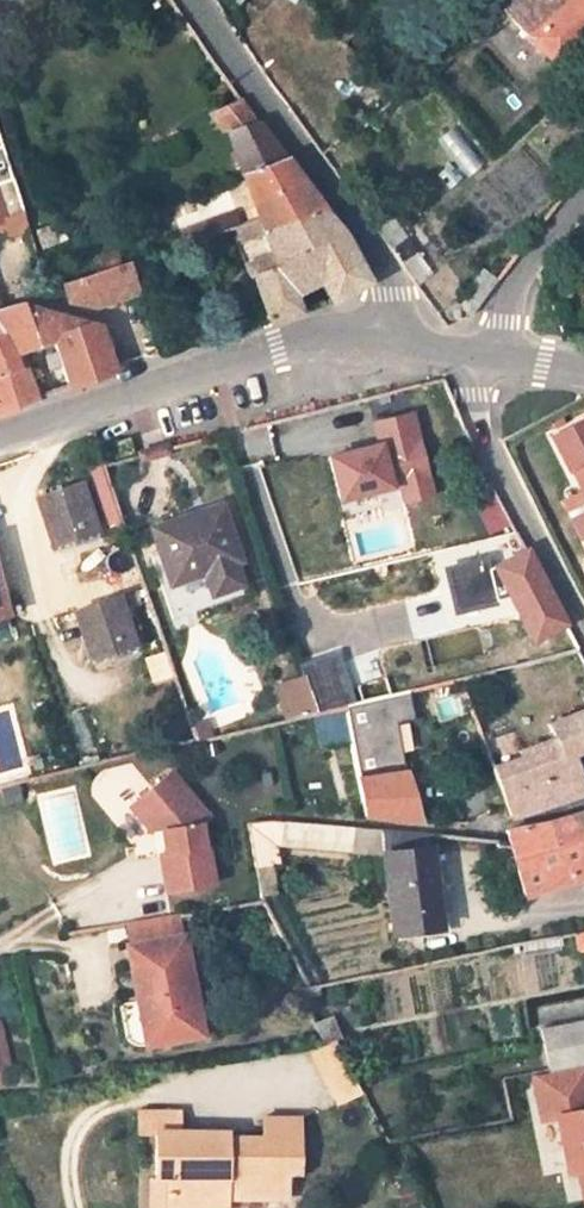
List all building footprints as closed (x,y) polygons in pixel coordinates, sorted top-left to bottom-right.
[(553,65),(583,34),(583,0),(518,0),(502,12),(508,18),(553,65)] [(230,131),(257,121),(241,99),(211,114),(226,131),(230,131)] [(230,131),(243,170),(283,155),(257,121),(230,131)] [(24,214),(0,142),(0,221),(24,214)] [(243,170),(259,217),(262,229),(324,209),(300,177),(283,155),(243,170)] [(341,230),(324,209),(262,229),(259,217),(239,224),(229,227),(233,237),(240,234),(253,264),(245,267),(249,275),(252,274),(269,322),(298,312),(291,294),(320,280),(331,301),(366,282),(365,276),(341,230)] [(229,227),(239,224),(235,212),(179,231),(183,243),(229,227)] [(2,229),(4,236),(28,228),(24,214),(0,221),(0,224),(2,229)] [(124,263),(56,286),(62,303),(88,304),(131,290),(124,263)] [(13,356),(32,350),(38,348),(25,312),(21,302),(0,307),(0,413),(30,402),(13,356)] [(25,312),(38,348),(43,346),(53,342),(69,388),(114,370),(102,340),(97,326),(77,333),(73,319),(34,308),(25,312)] [(77,333),(97,326),(73,319),(77,333)] [(118,366),(108,337),(102,340),(114,370),(118,366)] [(379,444),(329,457),(339,499),(400,484),(404,501),(431,494),(411,413),(373,423),(379,444)] [(581,492),(583,497),(583,421),(553,437),(581,492)] [(53,545),(93,532),(78,484),(37,497),(53,545)] [(583,537),(583,497),(581,492),(563,502),(582,538),(583,537)] [(511,521),(497,495),(476,506),(490,533),(511,521)] [(233,562),(239,560),(220,503),(150,527),(169,583),(203,572),(210,593),(240,583),(233,562)] [(517,613),(531,641),(565,623),(527,550),(499,564),(516,596),(523,610),(517,613)] [(516,596),(499,564),(489,569),(486,560),(446,569),(456,610),(516,596)] [(11,618),(0,574),(0,621),(11,618)] [(91,660),(131,646),(116,598),(74,612),(91,660)] [(352,703),(336,654),(300,666),(303,678),(314,712),(319,711),(328,709),(343,705),(352,703)] [(285,719),(314,712),(303,678),(275,687),(285,719)] [(357,776),(404,769),(396,723),(414,719),(409,690),(352,703),(343,705),(350,739),(357,776)] [(343,705),(328,709),(334,739),(335,742),(350,739),(343,705)] [(328,709),(319,711),(325,741),(334,739),(328,709)] [(554,738),(519,750),(521,756),(492,766),(510,816),(578,794),(564,757),(573,753),(583,748),(583,709),(548,724),(554,738)] [(198,724),(193,711),(179,714),(184,728),(198,724)] [(492,766),(521,756),(519,750),(513,734),(484,745),(492,766)] [(578,794),(583,792),(583,780),(573,753),(564,757),(578,794)] [(153,767),(175,789),(181,783),(160,761),(153,767)] [(129,789),(140,800),(132,809),(144,823),(155,822),(160,846),(155,847),(162,884),(205,876),(200,839),(195,840),(190,816),(201,805),(181,783),(175,789),(153,767),(129,789)] [(404,769),(357,776),(362,805),(364,816),(418,821),(404,771),(404,769)] [(121,796),(132,809),(140,800),(129,789),(121,796)] [(576,814),(549,822),(506,830),(509,841),(497,840),(498,844),(511,845),(524,894),(575,879),(583,877),(583,813),(576,814)] [(155,847),(160,846),(155,822),(144,823),(149,848),(155,847)] [(424,830),(376,826),(392,928),(437,920),(424,830)] [(123,937),(175,928),(170,905),(119,914),(123,937)] [(583,935),(583,918),(577,919),(562,922),(566,939),(583,935)] [(123,937),(121,937),(131,993),(140,991),(149,1033),(195,1025),(177,928),(175,928),(123,937)] [(549,1070),(583,1063),(583,1021),(540,1029),(549,1070)] [(533,1075),(541,1119),(556,1116),(567,1171),(578,1169),(583,1198),(583,1065),(533,1075)] [(157,1176),(162,1175),(166,1207),(184,1207),(218,1206),(218,1198),(281,1194),(278,1172),(301,1170),(296,1117),(259,1120),(261,1133),(228,1137),(226,1125),(181,1128),(178,1108),(136,1113),(137,1128),(152,1127),(157,1176)] [(162,1175),(157,1176),(145,1176),(148,1207),(166,1207),(162,1175)]
